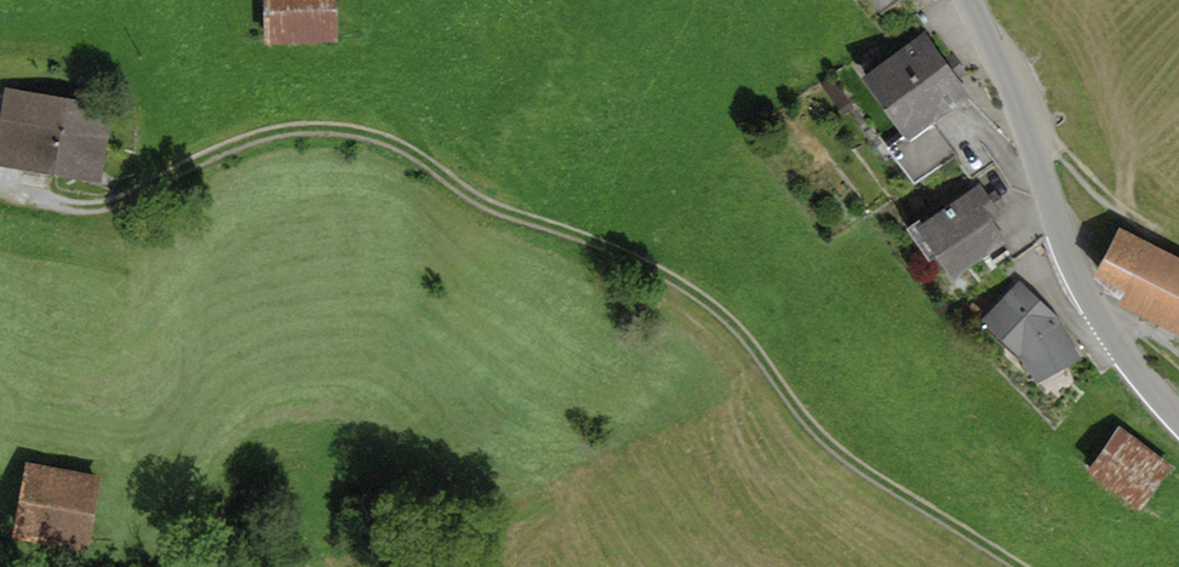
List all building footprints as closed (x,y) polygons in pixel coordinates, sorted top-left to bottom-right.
[(265,44),(339,41),(338,0),(264,0),(265,44)] [(927,33),(858,82),(905,147),(973,98),(927,33)] [(4,88),(3,95),(0,95),(0,165),(101,182),(111,125),(100,123),(103,104),(4,88)] [(981,185),(911,232),(949,288),(1008,247),(998,232),(1008,226),(981,185)] [(1116,231),(1091,279),(1117,293),(1112,303),(1178,338),(1178,264),(1116,231)] [(1021,279),(980,322),(1018,358),(1038,387),(1082,362),(1059,319),(1021,279)] [(1119,431),(1086,477),(1141,516),(1174,470),(1119,431)] [(102,476),(26,463),(13,538),(89,552),(102,476)]
